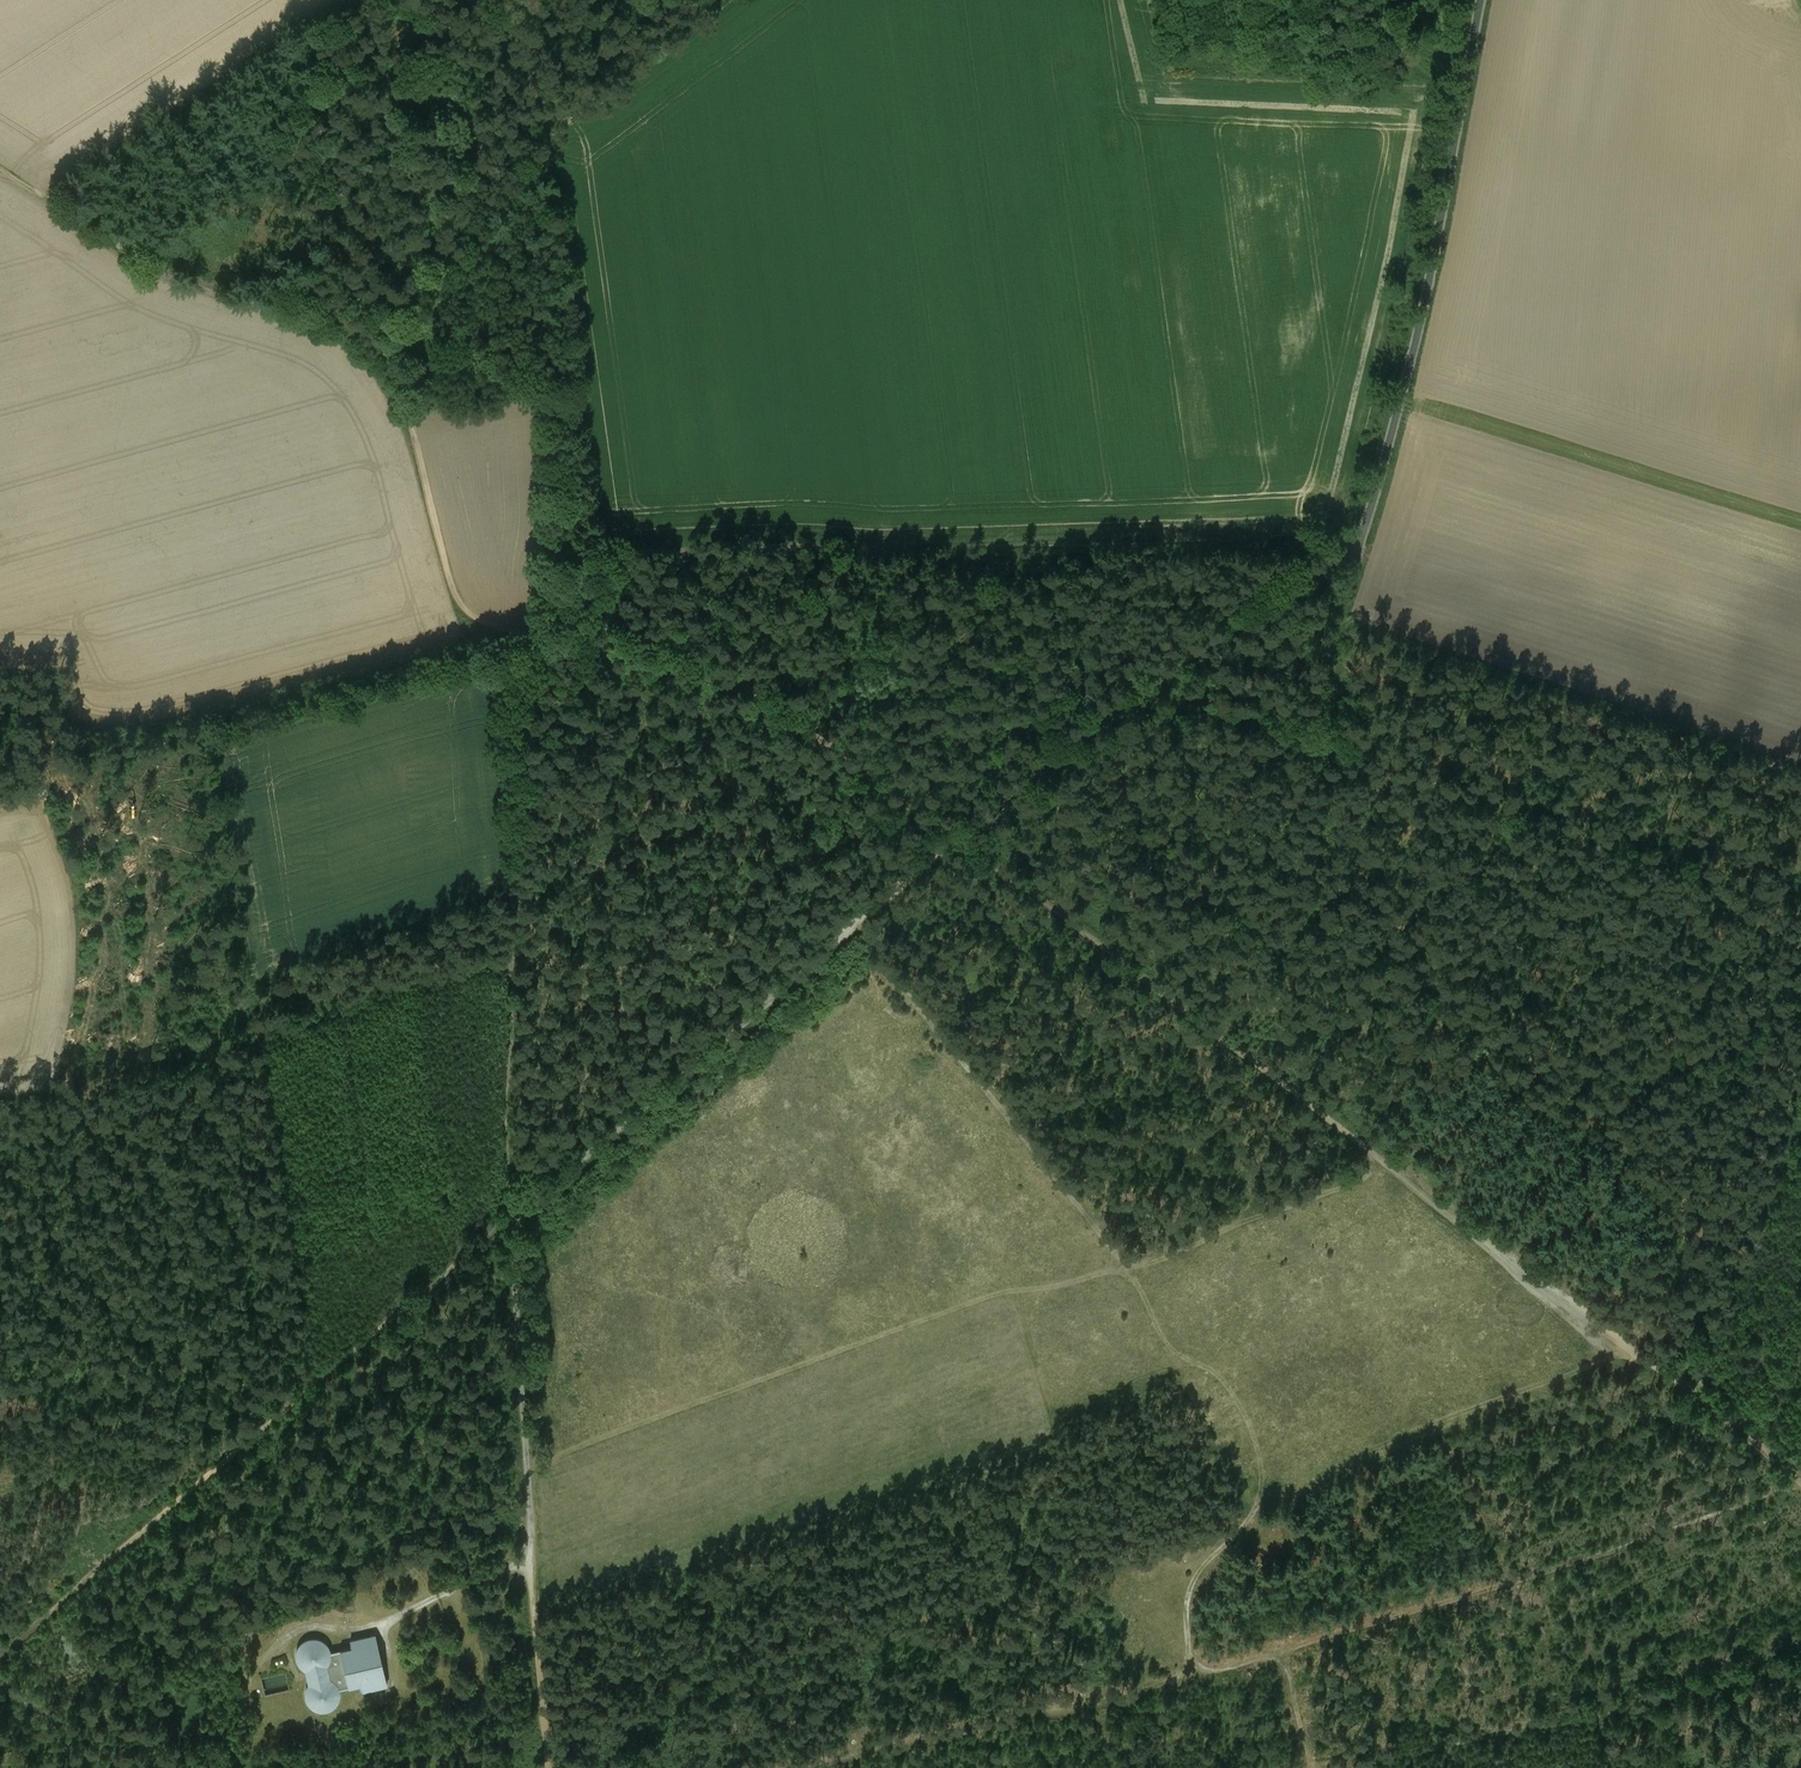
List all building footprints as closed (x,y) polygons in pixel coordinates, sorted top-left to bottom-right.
[(361,1692),(389,1687),(376,1633),(350,1640),(351,1648),(330,1653),(330,1648),(325,1642),(319,1639),(309,1638),(300,1643),(295,1652),(297,1663),(302,1670),(305,1674),(308,1685),(303,1697),(303,1705),(310,1711),(318,1714),(328,1713),(335,1708),(340,1702),(341,1698),(340,1692),(338,1688),(349,1687),(359,1685),(361,1692)]
